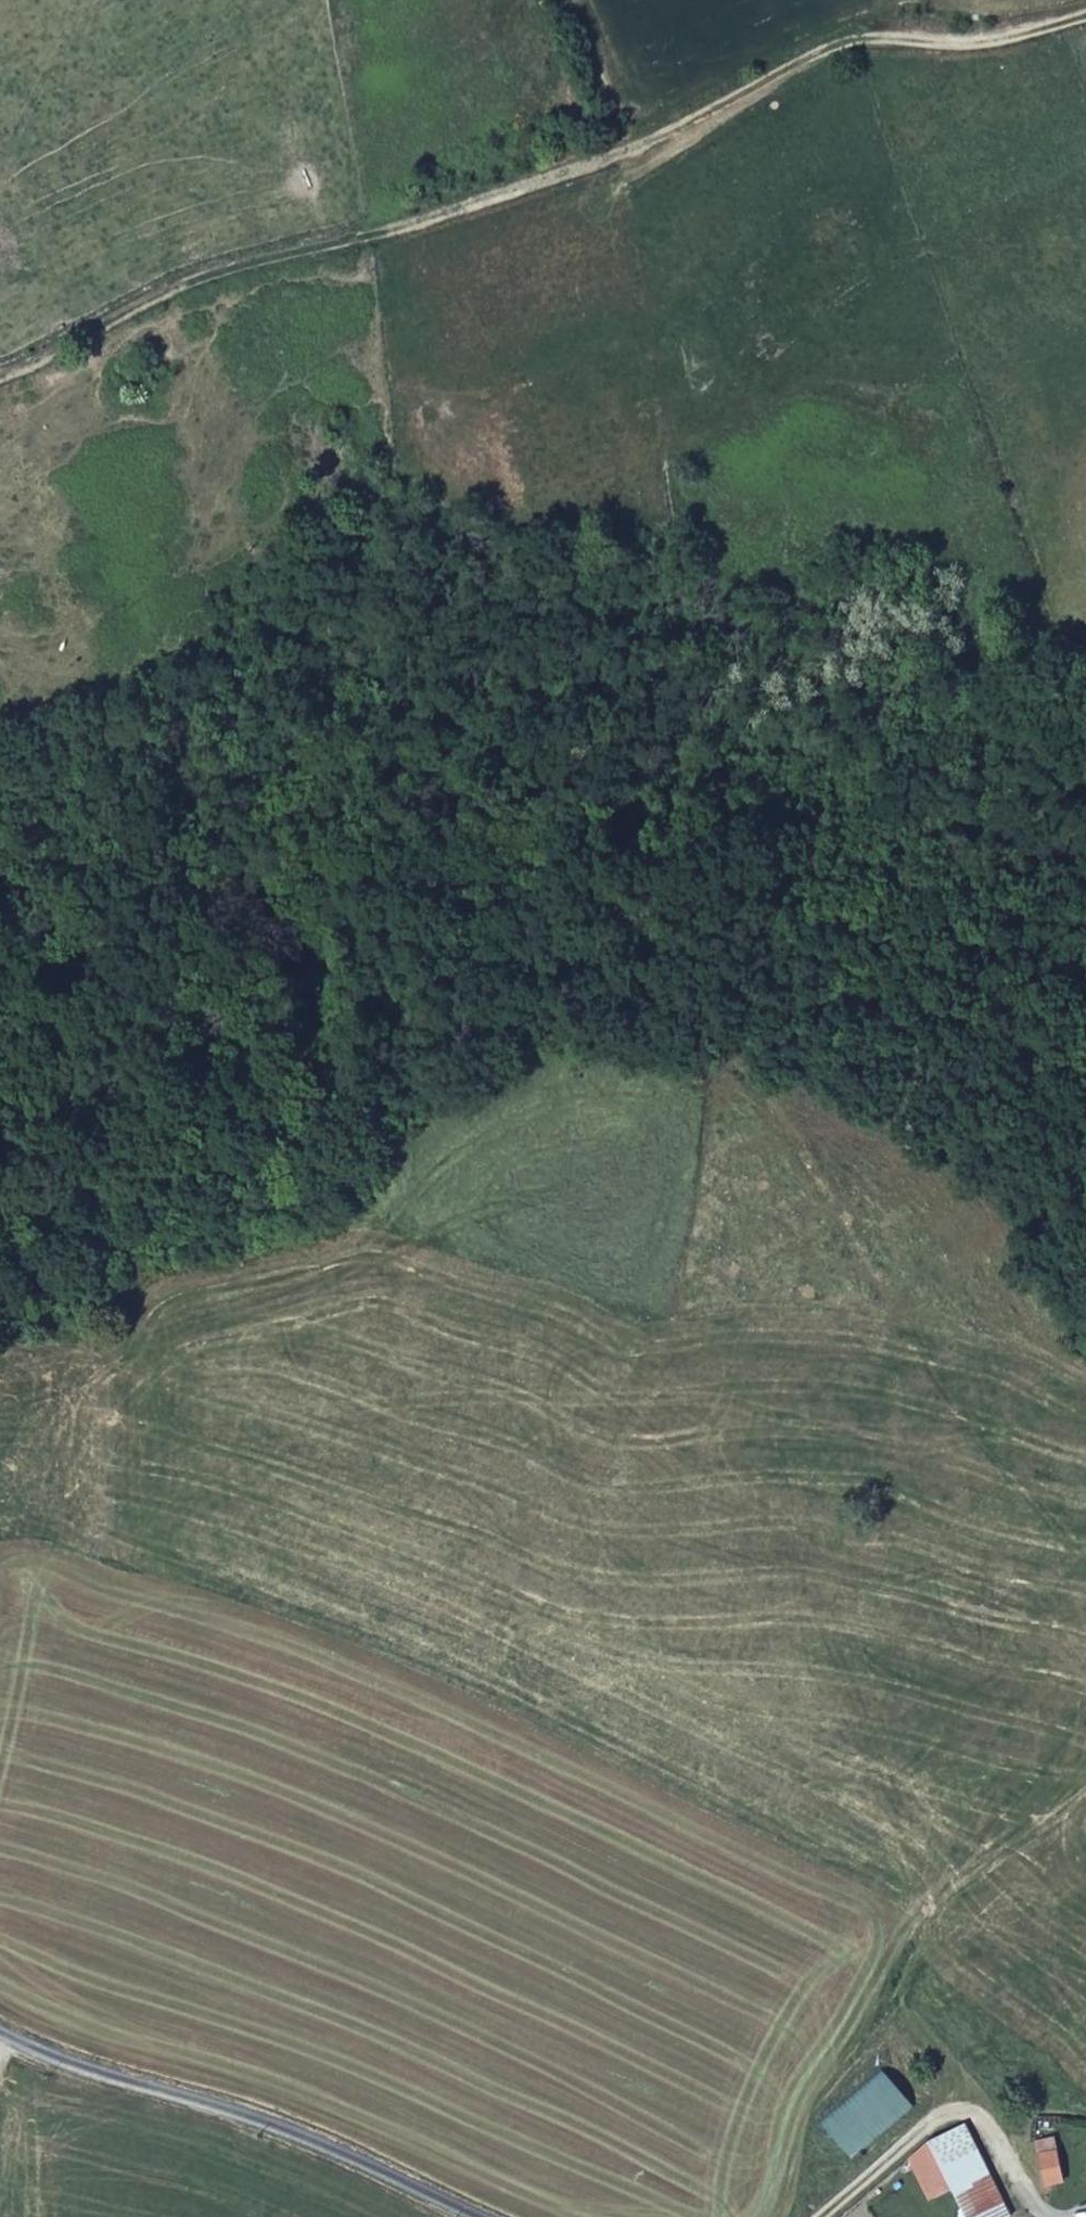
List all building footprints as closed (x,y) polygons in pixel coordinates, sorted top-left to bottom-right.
[(952,2187),(967,2216),(1010,2216),(1011,2216),(967,2127),(929,2144),(952,2187)] [(1057,2140),(1041,2143),(1049,2185),(1066,2181),(1057,2140)] [(929,2144),(912,2159),(932,2198),(952,2187),(929,2144)]
